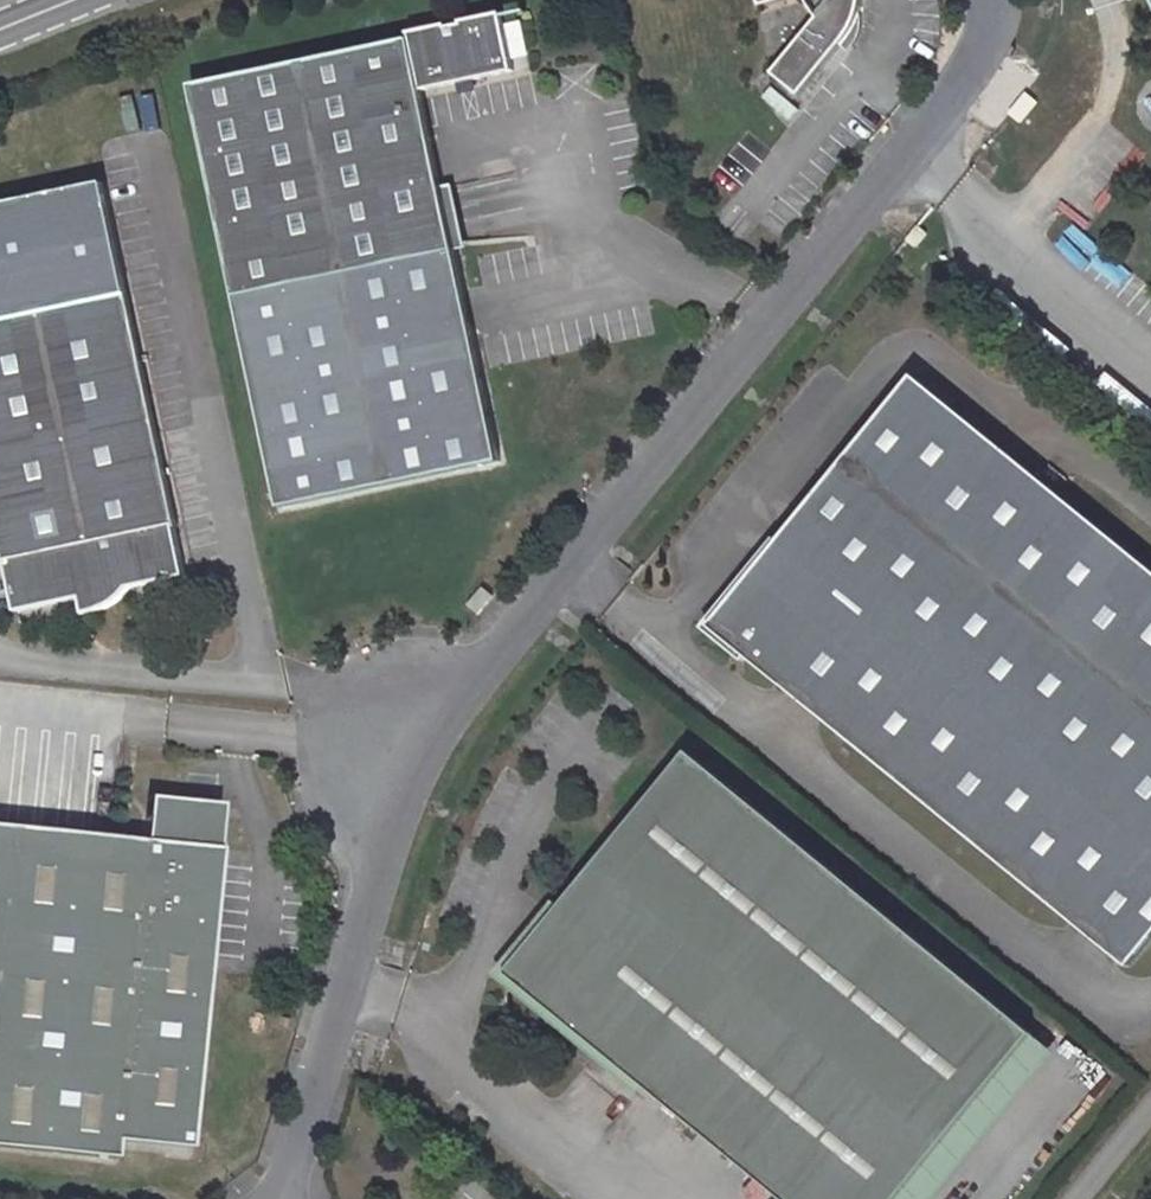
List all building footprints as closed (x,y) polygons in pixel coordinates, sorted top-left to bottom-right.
[(814,20),(770,72),(796,96),(852,26),(862,8),(863,0),(802,0),(814,20)] [(228,296),(446,249),(412,89),(499,70),(487,12),(399,31),(400,38),(182,85),(228,296)] [(118,294),(95,182),(0,202),(0,318),(118,294)] [(446,249),(228,296),(273,507),(492,460),(446,249)] [(28,599),(112,581),(109,566),(173,552),(118,294),(0,318),(0,467),(28,599)] [(724,609),(761,642),(767,636),(1143,956),(1150,947),(1150,536),(940,356),(724,609)] [(509,949),(820,1198),(887,1198),(1045,1005),(692,723),(509,949)] [(0,831),(0,1155),(169,1160),(169,1140),(244,1140),(252,791),(177,791),(176,834),(0,831)]
